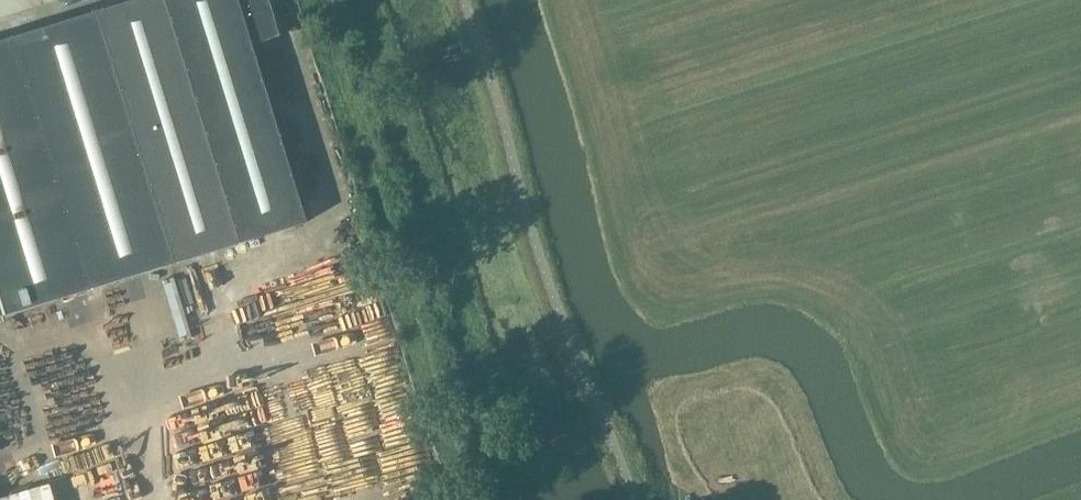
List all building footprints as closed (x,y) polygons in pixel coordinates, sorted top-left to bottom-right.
[(3,315),(304,223),(249,45),(278,37),(267,0),(132,0),(0,40),(0,307),(3,315)]
